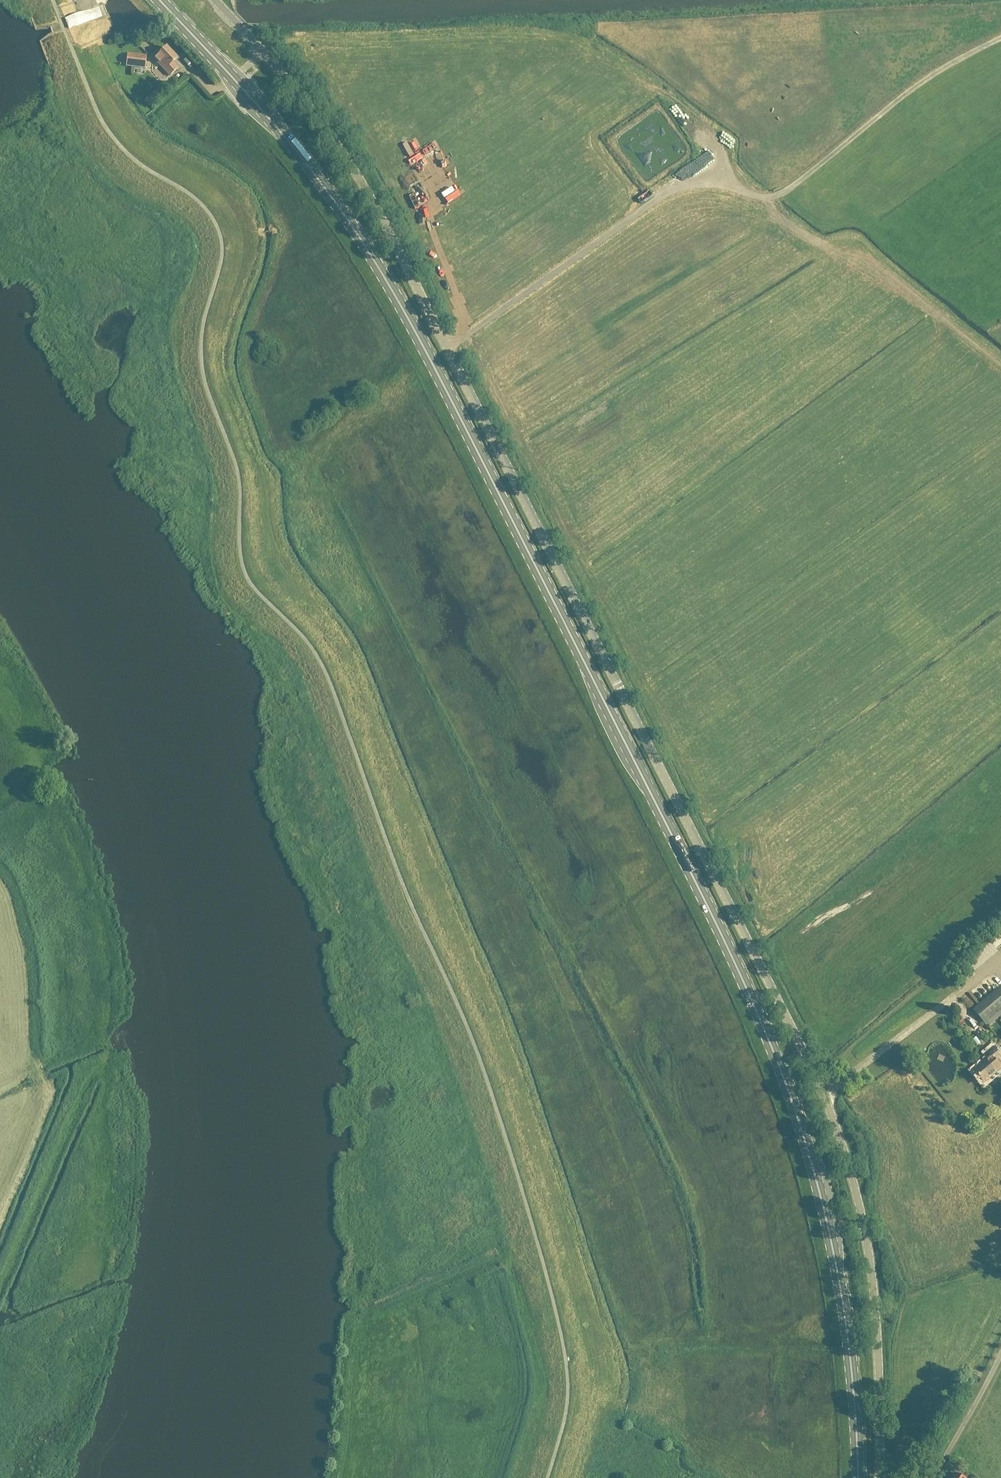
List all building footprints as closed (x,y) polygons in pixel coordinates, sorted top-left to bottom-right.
[(98,7),(64,20),(68,30),(102,17),(98,7)] [(178,68),(172,63),(176,59),(166,48),(158,56),(154,60),(169,76),(178,68)] [(127,57),(126,67),(144,69),(145,59),(127,57)] [(161,86),(146,99),(151,105),(166,92),(161,86)] [(686,175),(694,175),(694,167),(686,167),(686,175)] [(999,1019),(996,1016),(1000,1011),(1000,991),(999,988),(974,1010),(986,1024),(985,1025),(988,1028),(999,1019)] [(971,1038),(975,1032),(969,1028),(965,1035),(971,1038)] [(985,1084),(1000,1070),(1000,1068),(998,1064),(1000,1061),(1000,1057),(993,1048),(987,1054),(989,1057),(984,1062),(984,1063),(974,1072),(980,1079),(980,1078),(985,1084)]
